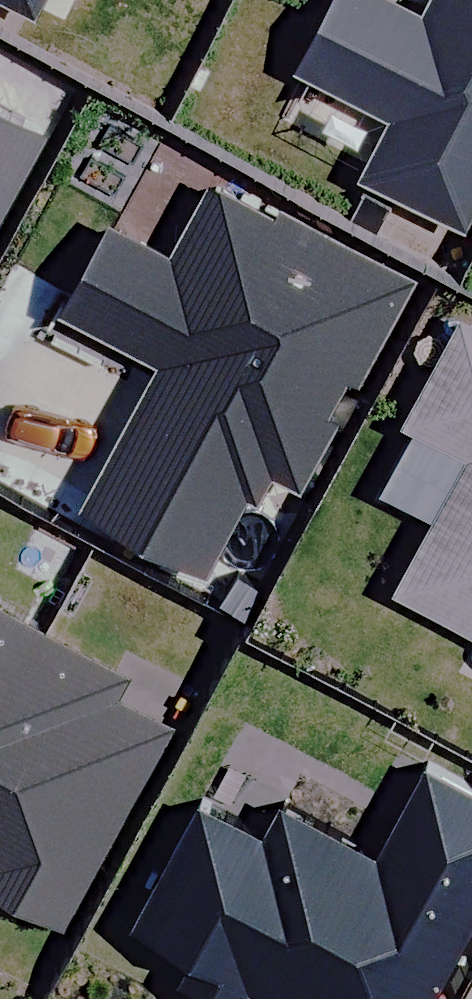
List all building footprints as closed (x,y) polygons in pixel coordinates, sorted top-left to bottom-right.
[(436,1),(434,0),(343,0),(314,55),(409,104),(379,161),(471,210),(471,0),(437,0),(436,1)] [(2,216),(55,121),(0,90),(0,215),(2,216)] [(293,205),(227,170),(187,245),(125,212),(78,300),(176,352),(101,491),(216,552),(254,482),(266,488),(282,457),(311,472),(421,266),(296,200),(293,205)] [(423,403),(471,430),(471,315),(423,403)] [(415,577),(471,609),(471,474),(415,577)] [(58,616),(0,584),(0,718),(58,616)] [(58,616),(0,718),(0,865),(82,911),(188,724),(125,688),(140,662),(58,616)] [(471,846),(471,727),(431,705),(383,793),(287,741),(269,774),(207,740),(143,858),(197,887),(186,907),(242,937),(253,917),(292,939),(278,966),(339,998),(389,998),(471,846)]
